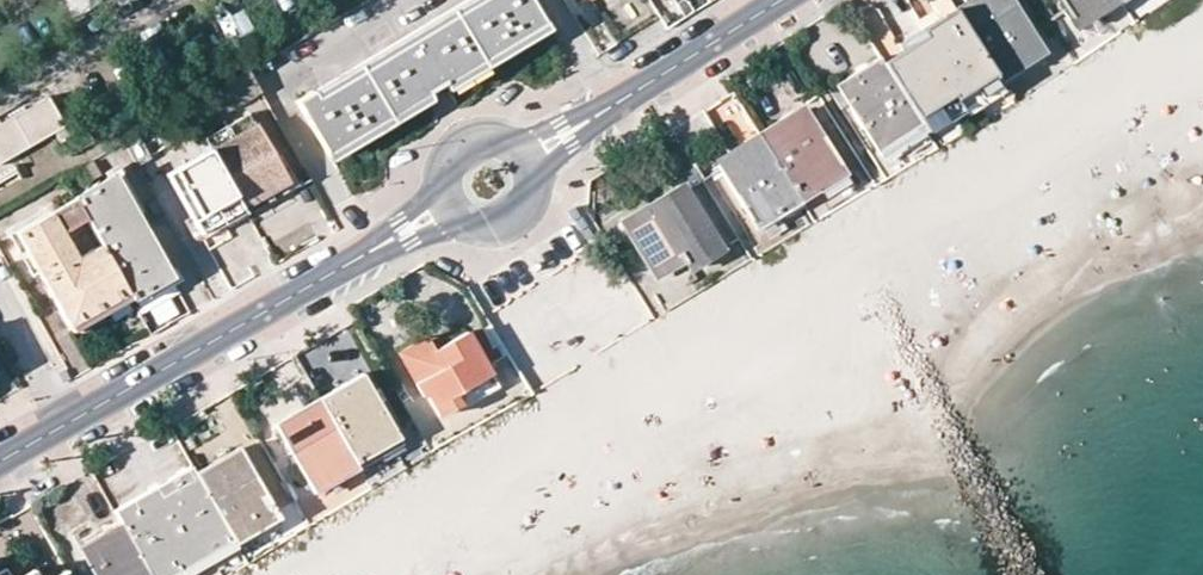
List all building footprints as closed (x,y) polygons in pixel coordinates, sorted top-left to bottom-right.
[(364,129),(501,47),(507,54),(527,40),(525,34),(542,21),(536,13),(528,0),(480,0),(316,98),(312,91),(295,100),(325,154),(345,141),(351,148),(369,136),(364,129)] [(945,28),(918,46),(885,68),(917,118),(938,105),(944,116),(960,106),(953,96),(992,71),(969,35),(947,0),(928,0),(945,28)] [(1076,26),(1119,1),(1118,0),(1059,0),(1076,26)] [(996,17),(969,35),(992,71),(996,77),(1012,67),(1008,61),(1036,44),(1012,7),(996,17)] [(872,35),(866,38),(879,58),(880,61),(886,57),(872,35)] [(839,85),(849,105),(881,152),(907,137),(923,128),(917,118),(885,68),(880,61),(879,58),(852,76),(839,85)] [(996,77),(992,71),(953,96),(960,106),(999,82),(996,77)] [(704,108),(721,147),(753,133),(735,94),(704,108)] [(8,157),(52,131),(58,141),(72,134),(66,123),(61,124),(46,97),(24,110),(21,103),(0,115),(0,184),(17,174),(8,157)] [(195,123),(185,105),(148,126),(159,144),(195,123)] [(917,118),(923,128),(944,116),(938,105),(917,118)] [(780,121),(759,135),(796,195),(800,201),(818,191),(813,183),(837,167),(830,157),(798,108),(780,121)] [(252,126),(210,150),(242,206),(258,197),(284,182),(252,126)] [(193,159),(210,150),(200,131),(183,140),(193,159)] [(734,157),(718,168),(750,223),(796,195),(759,135),(743,145),(746,150),(734,157)] [(193,159),(166,174),(199,231),(225,216),(242,206),(210,150),(193,159)] [(843,176),(837,167),(813,183),(818,191),(843,176)] [(85,218),(100,245),(126,291),(129,297),(152,285),(168,276),(112,176),(74,199),(85,218)] [(640,244),(660,274),(681,263),(684,269),(718,248),(680,188),(649,206),(622,222),(636,246),(640,244)] [(61,232),(85,218),(74,199),(15,233),(66,324),(126,291),(100,245),(77,259),(61,232)] [(129,297),(144,323),(181,300),(168,276),(152,285),(129,297)] [(457,403),(451,392),(486,372),(466,334),(431,352),(424,339),(400,353),(422,396),(426,394),(437,414),(457,403)] [(494,387),(486,372),(451,392),(457,403),(460,407),(494,387)] [(317,399),(322,407),(351,458),(394,432),(361,374),(341,385),(317,399)] [(322,407),(317,399),(273,423),(278,432),(296,421),(322,407)] [(306,482),(351,458),(322,407),(296,421),(278,432),(306,482)] [(351,458),(356,468),(401,443),(394,432),(351,458)] [(231,452),(195,474),(218,515),(228,532),(271,506),(254,476),(238,448),(231,452)] [(356,468),(351,458),(306,482),(312,493),(356,468)] [(192,468),(162,484),(115,511),(124,526),(152,574),(163,574),(231,537),(228,532),(218,515),(195,474),(192,468)] [(231,537),(234,543),(279,519),(271,506),(228,532),(231,537)] [(82,549),(96,574),(152,574),(124,526),(106,536),(82,549)] [(22,558),(11,565),(17,574),(24,574),(29,572),(22,558)] [(11,565),(0,571),(0,574),(17,574),(11,565)] [(39,566),(29,572),(24,574),(44,574),(39,566)]
